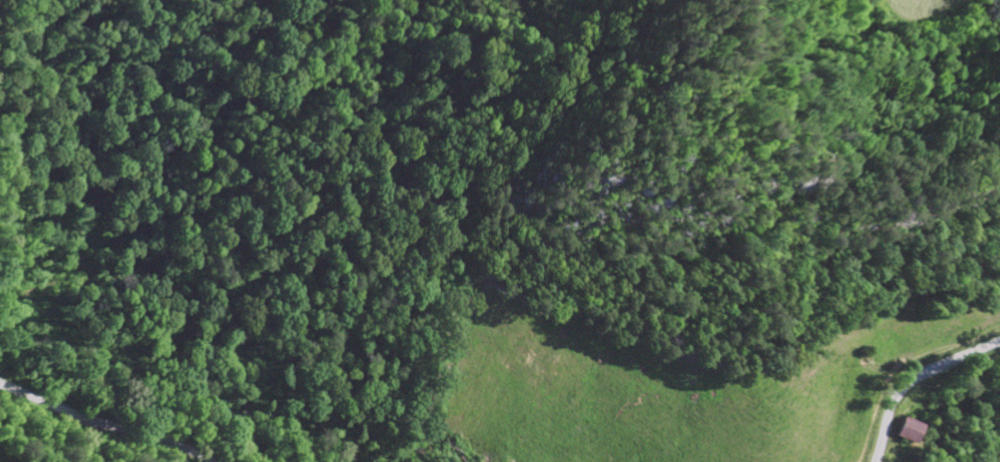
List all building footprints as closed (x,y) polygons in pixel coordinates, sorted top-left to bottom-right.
[(891,437),(914,444),(920,426),(896,418),(891,437)]
